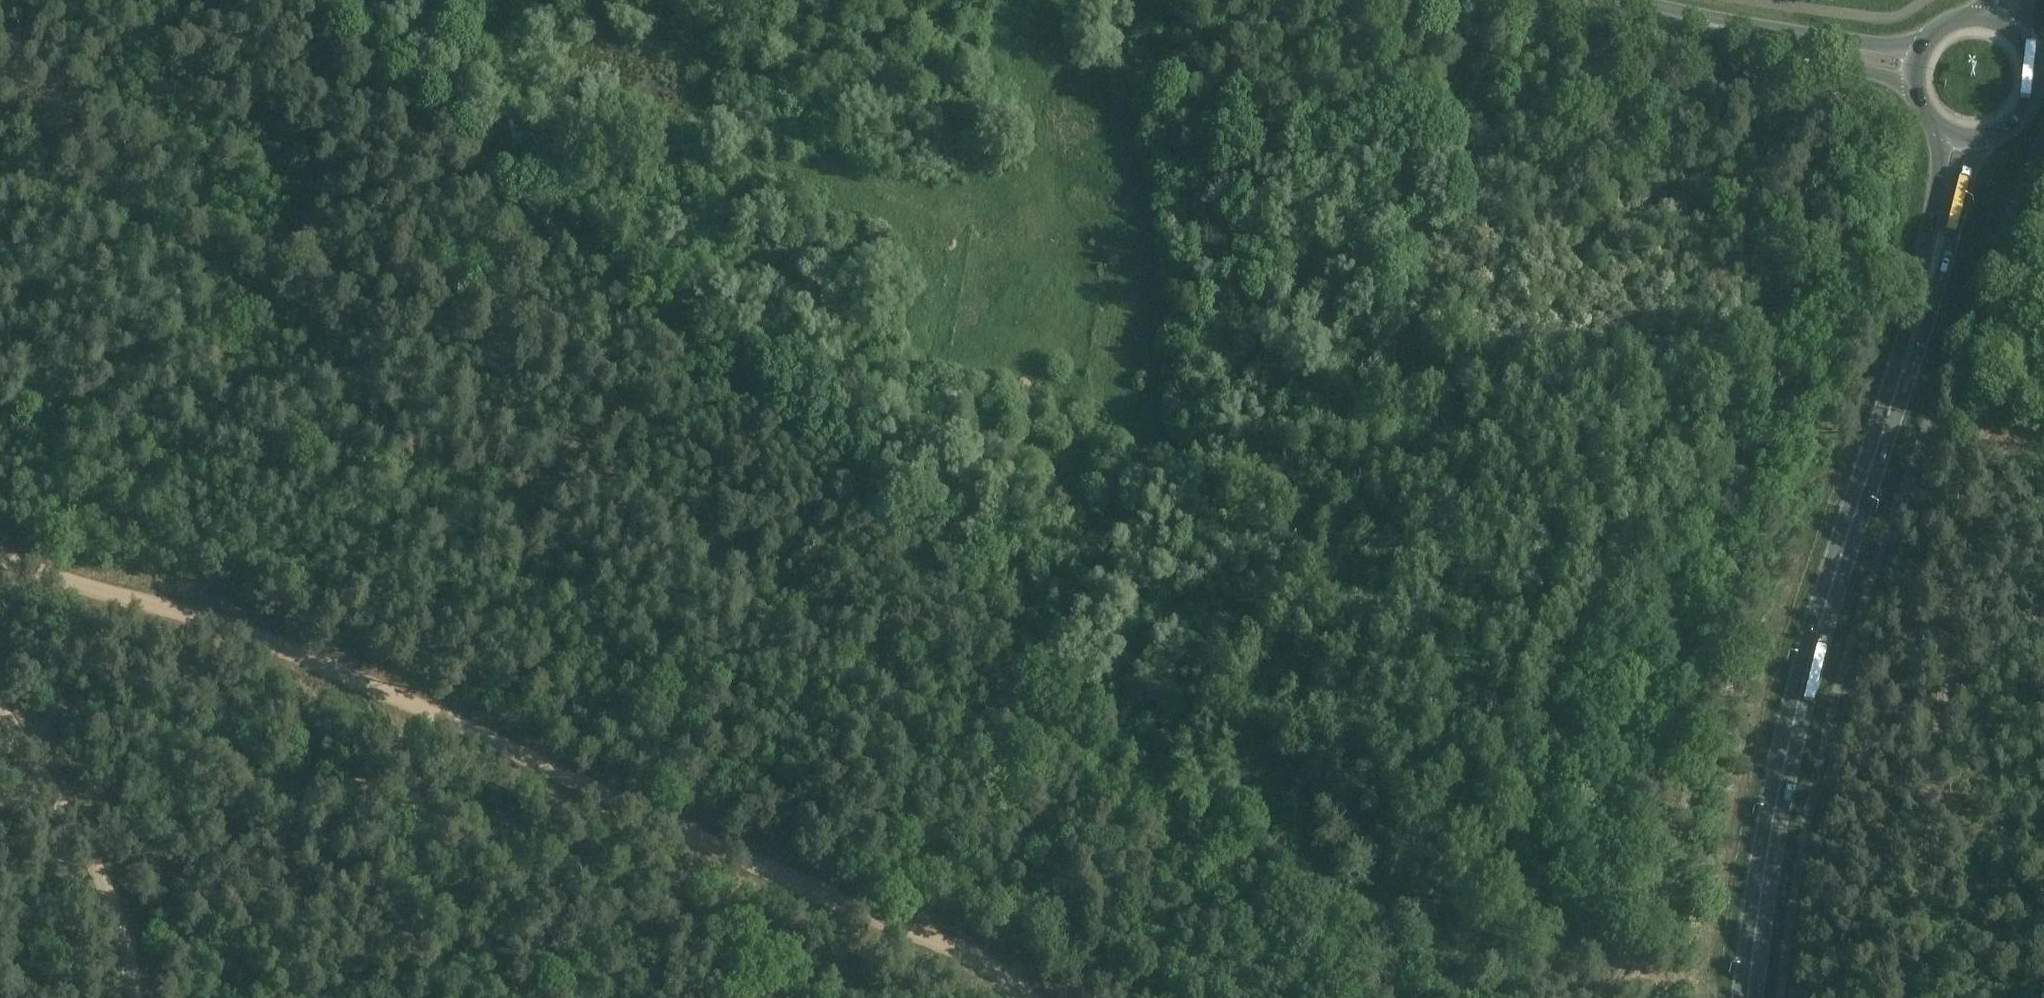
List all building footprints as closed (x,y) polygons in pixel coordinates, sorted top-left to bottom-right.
[(1913,122),(1919,136),(1929,131),(1923,117),(1913,122)]
